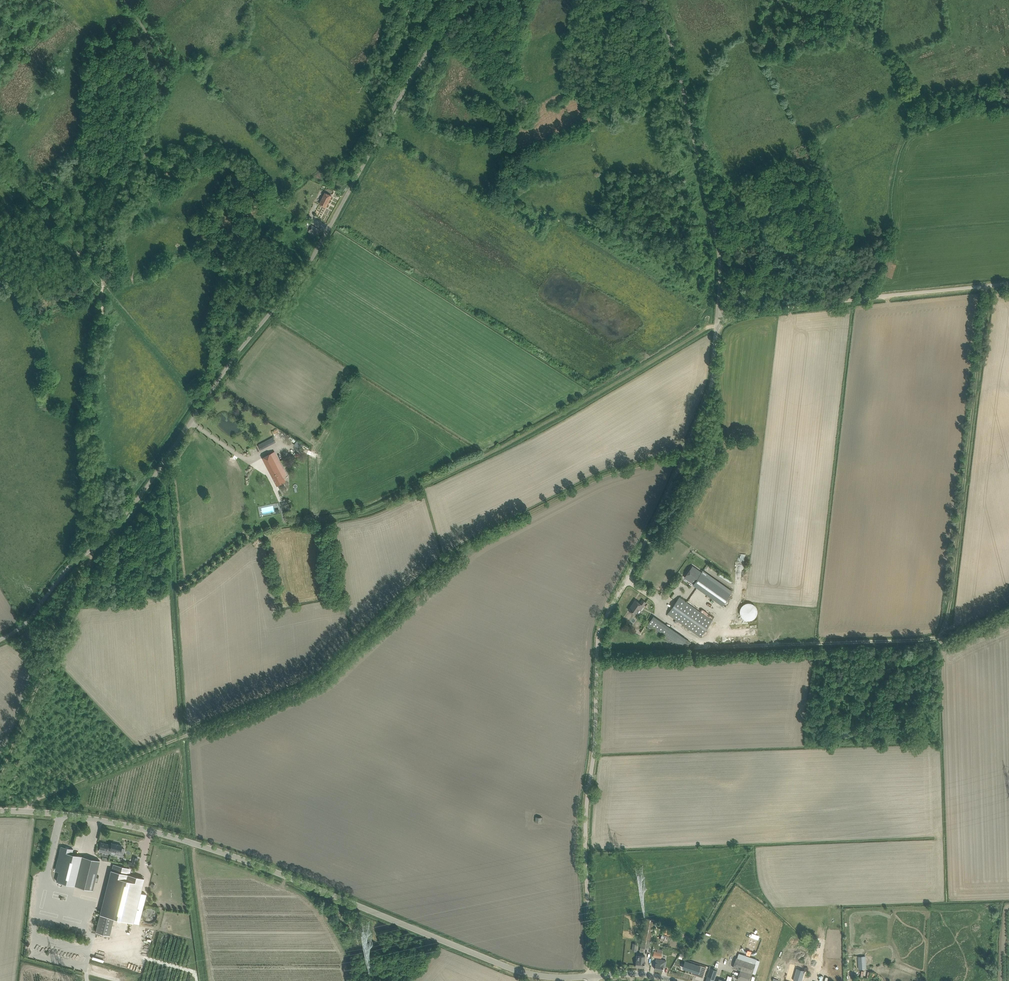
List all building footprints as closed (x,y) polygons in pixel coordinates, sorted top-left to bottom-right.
[(332,196),(325,192),(323,196),(319,204),(326,207),(332,196)] [(309,230),(318,234),(321,230),(312,225),(309,230)] [(277,444),(275,442),(276,442),(273,437),(259,444),(261,449),(272,444),(273,446),(277,444)] [(297,440),(294,444),(300,448),(303,444),(297,440)] [(263,457),(277,485),(278,485),(280,489),(285,486),(283,482),(285,481),(283,477),(287,475),(283,469),(281,470),(276,460),(278,459),(274,452),(263,457)] [(691,568),(685,577),(694,584),(701,573),(702,572),(697,569),(695,571),(691,568)] [(693,584),(723,605),(731,594),(701,573),(694,584),(693,584)] [(700,637),(712,620),(679,597),(667,613),(700,637)] [(642,607),(646,602),(642,600),(640,603),(635,600),(629,610),(636,614),(639,609),(639,608),(640,606),(642,607)] [(739,608),(739,611),(739,613),(740,616),(742,618),(744,619),(747,619),(750,619),(752,618),(754,616),(755,613),(756,611),(755,608),(754,606),(752,604),(750,602),(747,602),(744,602),(742,604),(740,606),(739,608)] [(651,619),(648,623),(649,624),(655,628),(660,620),(653,616),(652,617),(651,619)] [(670,627),(664,635),(668,637),(673,630),(670,627)] [(676,632),(671,639),(674,642),(680,634),(676,632)] [(121,847),(122,845),(111,843),(111,845),(108,845),(108,844),(101,842),(99,851),(110,854),(111,849),(116,850),(115,854),(123,856),(125,848),(121,847)] [(73,849),(61,846),(55,868),(59,869),(56,881),(75,885),(78,873),(82,856),(72,854),(73,849)] [(75,885),(93,890),(100,860),(82,856),(75,885)] [(134,922),(145,878),(123,873),(125,867),(114,864),(113,870),(112,870),(101,913),(115,917),(134,922)] [(141,914),(142,916),(143,918),(145,920),(147,921),(149,922),(152,921),(154,920),(156,918),(157,916),(157,913),(157,911),(156,909),(154,907),(152,906),(149,906),(147,906),(144,907),(143,909),(142,911),(141,914)] [(111,933),(115,917),(101,913),(97,929),(111,933)] [(673,937),(676,930),(665,926),(662,932),(673,937)] [(815,947),(810,969),(815,970),(820,948),(815,947)] [(654,951),(653,957),(656,957),(661,958),(662,958),(662,955),(662,952),(663,951),(663,949),(658,948),(657,952),(656,952),(654,951)] [(636,966),(644,967),(645,955),(637,954),(636,966)] [(865,955),(857,956),(858,968),(866,968),(865,955)] [(654,969),(663,970),(663,967),(665,967),(666,960),(656,958),(654,969)] [(683,958),(675,971),(679,973),(686,960),(683,958)] [(755,964),(736,958),(733,967),(740,970),(737,979),(744,980),(749,980),(750,977),(752,973),(755,964)] [(687,961),(684,968),(691,971),(691,972),(697,974),(698,970),(700,970),(701,969),(704,970),(705,966),(699,964),(699,965),(687,961)] [(717,970),(710,968),(705,980),(713,980),(717,970)]
